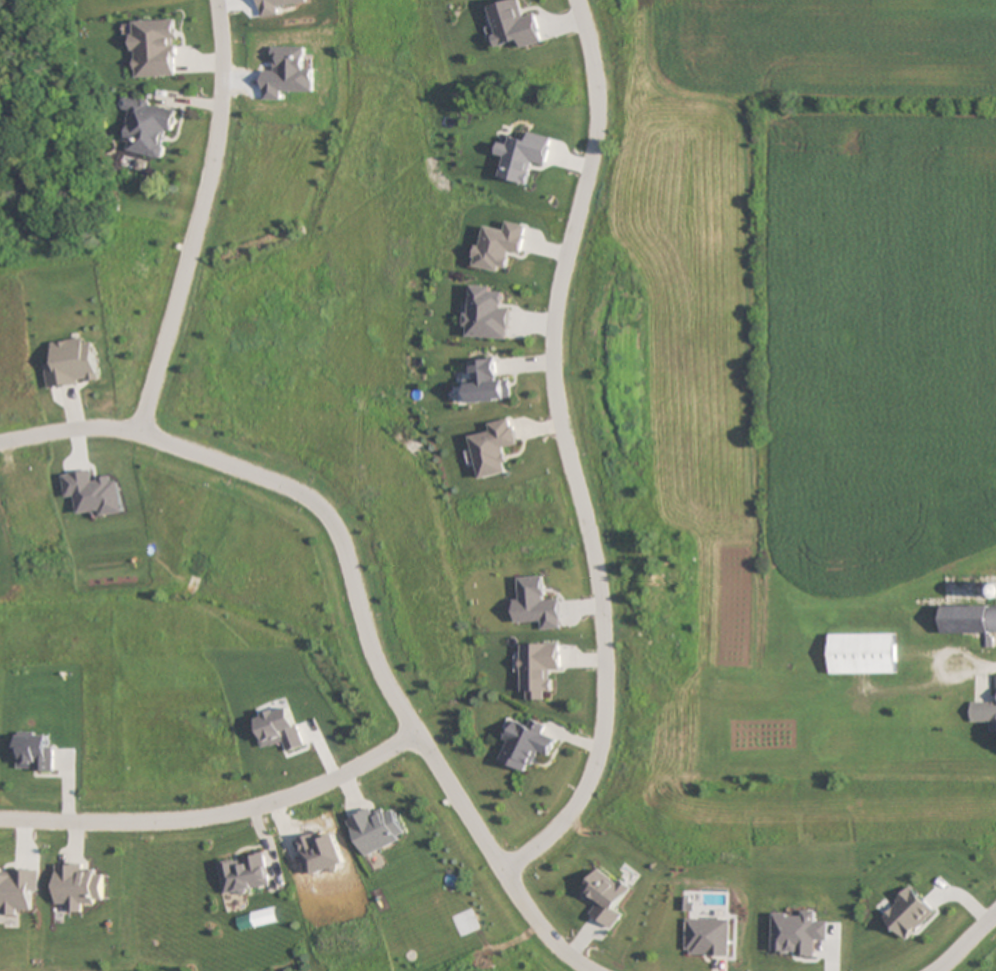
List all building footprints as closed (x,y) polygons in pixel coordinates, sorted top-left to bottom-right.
[(537,15),(525,18),(521,0),(514,0),(489,6),(499,46),(521,40),(523,48),(543,43),(537,15)] [(131,21),(133,78),(179,76),(177,19),(131,21)] [(125,141),(131,143),(129,151),(161,158),(167,130),(173,131),(178,108),(124,97),(122,108),(132,110),(125,141)] [(505,231),(480,226),(473,267),(504,273),(508,252),(522,255),(528,225),(507,221),(505,231)] [(501,308),(502,287),(468,286),(465,337),(508,339),(510,308),(501,308)] [(54,343),(57,365),(47,366),(50,389),(101,382),(94,337),(54,343)] [(470,404),(512,400),(510,379),(498,380),(496,358),(475,360),(477,374),(467,375),(470,404)] [(471,438),(478,479),(511,473),(507,449),(520,447),(515,418),(490,423),(492,434),(471,438)] [(563,629),(562,596),(545,597),(545,576),(515,577),(517,621),(541,620),(542,630),(563,629)] [(943,606),(943,634),(982,634),(982,646),(991,647),(991,633),(995,633),(995,606),(943,606)] [(895,634),(830,634),(830,674),(895,674),(895,634)] [(561,644),(521,644),(521,691),(529,691),(529,699),(551,699),(551,672),(561,672),(561,644)] [(970,722),(990,722),(990,732),(995,732),(995,675),(995,701),(970,701),(970,722)] [(512,721),(497,761),(529,772),(536,753),(549,757),(556,740),(545,736),(549,725),(531,718),(528,726),(512,721)] [(52,772),(52,733),(16,733),(16,772),(52,772)] [(347,820),(364,856),(407,837),(394,808),(375,817),(371,809),(347,820)] [(218,862),(225,895),(271,887),(265,853),(218,862)] [(56,864),(55,903),(67,903),(67,912),(82,912),(82,902),(103,903),(103,875),(94,874),(94,865),(56,864)] [(623,911),(617,907),(630,886),(597,866),(580,895),(595,904),(589,915),(612,929),(623,911)] [(17,909),(29,909),(29,891),(38,891),(38,868),(0,868),(0,915),(17,915),(17,909)] [(729,919),(686,919),(686,957),(729,957),(729,919)]
